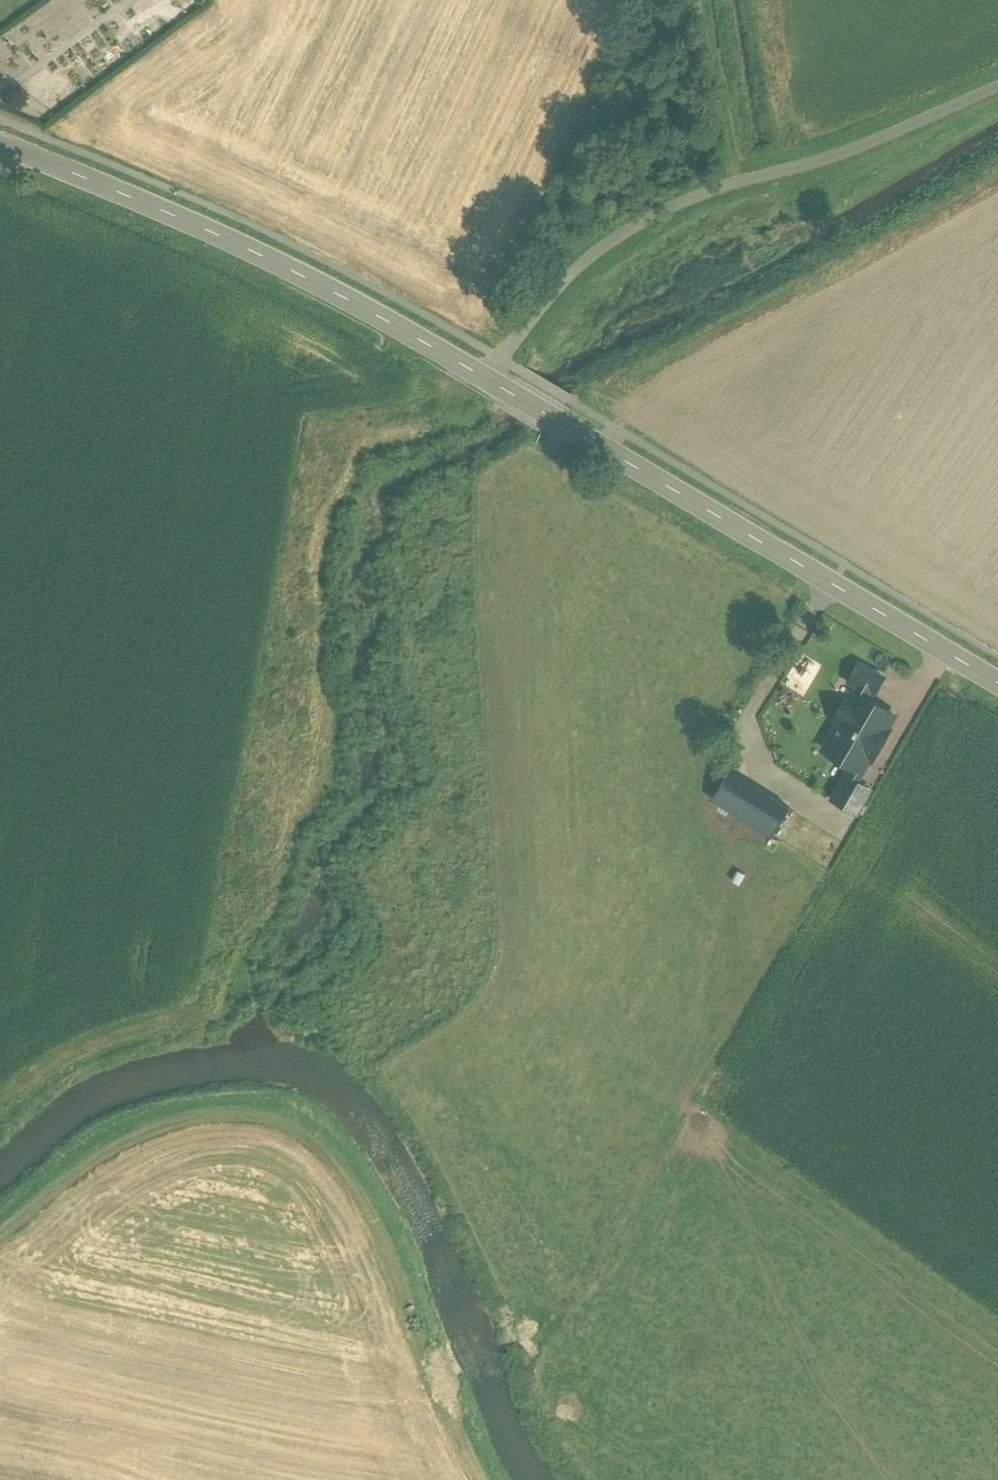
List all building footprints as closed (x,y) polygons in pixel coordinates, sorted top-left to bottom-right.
[(818,693),(849,711),(858,698),(845,689),(854,676),(819,654),(803,679),(800,682),(818,693)] [(860,696),(858,698),(849,711),(792,805),(735,771),(716,799),(773,833),(781,821),(817,842),(897,718),(881,709),(860,696)]
